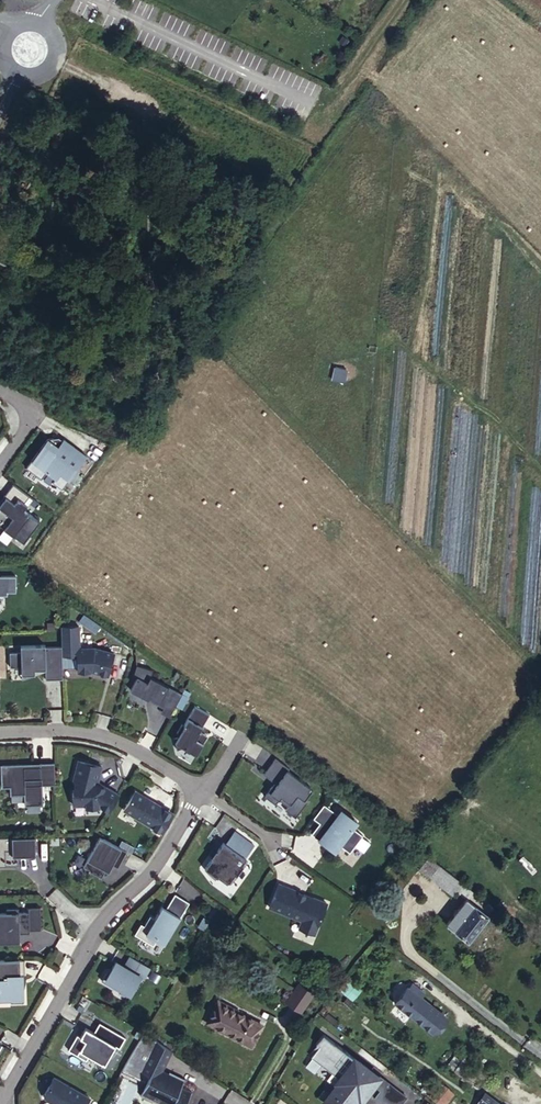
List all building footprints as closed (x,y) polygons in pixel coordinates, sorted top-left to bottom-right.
[(273,203),(278,198),(267,190),(263,196),(273,203)] [(47,439),(25,468),(41,479),(49,468),(57,475),(52,482),(61,489),(86,456),(63,439),(60,443),(53,438),(47,439)] [(5,497),(2,501),(4,503),(1,507),(0,507),(0,526),(4,529),(6,526),(15,533),(13,535),(23,542),(39,520),(23,508),(21,506),(24,502),(29,495),(13,483),(4,495),(5,497)] [(6,526),(4,529),(13,536),(13,535),(15,533),(6,526)] [(6,595),(6,592),(14,592),(14,575),(0,575),(0,595),(6,595)] [(62,667),(75,667),(76,671),(91,671),(106,676),(113,654),(93,648),(78,649),(77,626),(61,627),(61,630),(62,649),(62,667)] [(35,676),(32,676),(35,676),(35,672),(46,671),(46,680),(62,680),(62,667),(62,649),(45,650),(45,647),(21,648),(21,655),(10,655),(10,670),(21,670),(22,677),(22,682),(35,681),(35,676)] [(181,695),(173,690),(168,687),(153,680),(150,674),(134,670),(131,680),(135,682),(130,691),(147,701),(148,698),(159,704),(172,711),(175,706),(183,711),(189,699),(181,695)] [(173,756),(181,756),(194,763),(204,744),(202,743),(206,735),(200,732),(209,715),(194,707),(184,727),(182,726),(177,734),(178,740),(178,744),(174,744),(173,756)] [(108,812),(119,793),(99,781),(104,767),(80,759),(74,777),(75,777),(65,805),(83,807),(83,810),(95,810),(95,807),(98,806),(108,812)] [(289,769),(277,759),(264,775),(275,784),(264,797),(275,805),(279,801),(287,807),(284,811),(295,819),(307,803),(302,799),(310,789),(288,772),(289,769)] [(17,786),(17,793),(24,793),(24,804),(41,804),(41,782),(55,782),(54,763),(40,763),(40,771),(34,771),(34,763),(0,764),(0,772),(0,786),(9,786),(17,786)] [(17,786),(9,786),(9,794),(17,793),(17,786)] [(138,787),(126,806),(153,822),(164,803),(138,787)] [(333,851),(338,845),(348,853),(361,836),(352,829),(356,823),(352,819),(340,810),(337,815),(323,805),(312,819),(319,824),(311,835),(333,851)] [(237,832),(228,845),(226,843),(220,852),(219,851),(214,859),(215,860),(209,870),(220,881),(222,879),(232,886),(239,875),(241,876),(247,866),(246,865),(250,859),(248,858),(256,845),(237,832)] [(0,837),(0,863),(21,862),(21,855),(37,855),(36,835),(0,837)] [(126,850),(99,836),(83,866),(89,869),(89,871),(101,877),(109,863),(117,867),(126,850)] [(419,870),(428,877),(439,864),(429,857),(419,870)] [(439,864),(428,877),(454,898),(458,893),(474,905),(455,930),(468,941),(489,914),(489,913),(494,907),(439,864)] [(278,885),(269,909),(302,921),(300,927),(314,934),(327,903),(313,898),(294,892),(295,891),(278,885)] [(163,904),(161,906),(154,919),(150,916),(144,926),(140,924),(134,935),(153,946),(156,941),(164,945),(172,931),(188,905),(173,896),(167,906),(163,904)] [(24,930),(35,929),(34,907),(23,907),(23,911),(12,912),(12,907),(6,907),(6,912),(0,912),(0,938),(7,938),(24,937),(24,930)] [(129,955),(123,966),(116,962),(112,969),(109,968),(94,991),(107,999),(109,996),(124,1006),(135,990),(137,991),(151,968),(134,958),(129,955)] [(0,959),(0,1000),(10,1000),(10,1001),(23,1001),(22,988),(20,988),(20,973),(24,973),(23,958),(0,959)] [(298,981),(284,1000),(301,1011),(314,992),(298,981)] [(362,994),(348,982),(341,992),(355,1003),(362,994)] [(423,993),(409,982),(394,1002),(432,1031),(444,1015),(420,996),(423,993)] [(220,1000),(207,1022),(248,1047),(260,1027),(230,1009),(231,1007),(220,1000)] [(127,1037),(113,1029),(100,1021),(94,1031),(86,1027),(80,1036),(77,1034),(68,1049),(86,1060),(89,1055),(105,1064),(116,1045),(120,1048),(127,1037)] [(341,1080),(332,1092),(333,1095),(327,1103),(328,1103),(353,1103),(357,1099),(360,1101),(368,1091),(367,1090),(377,1076),(323,1035),(316,1044),(320,1047),(312,1057),(341,1080)] [(145,1081),(140,1091),(166,1103),(184,1103),(189,1095),(178,1089),(181,1083),(160,1072),(170,1053),(153,1044),(141,1037),(127,1062),(140,1069),(137,1077),(145,1081)] [(465,1061),(458,1056),(451,1067),(458,1071),(457,1072),(481,1089),(491,1075),(467,1058),(465,1061)] [(42,1094),(43,1098),(55,1103),(85,1103),(89,1097),(53,1076),(42,1094)] [(376,1096),(387,1103),(399,1103),(406,1095),(387,1081),(376,1096)] [(432,1097),(442,1103),(445,1103),(453,1094),(441,1085),(432,1097)] [(487,1094),(480,1103),(501,1103),(487,1094)]
